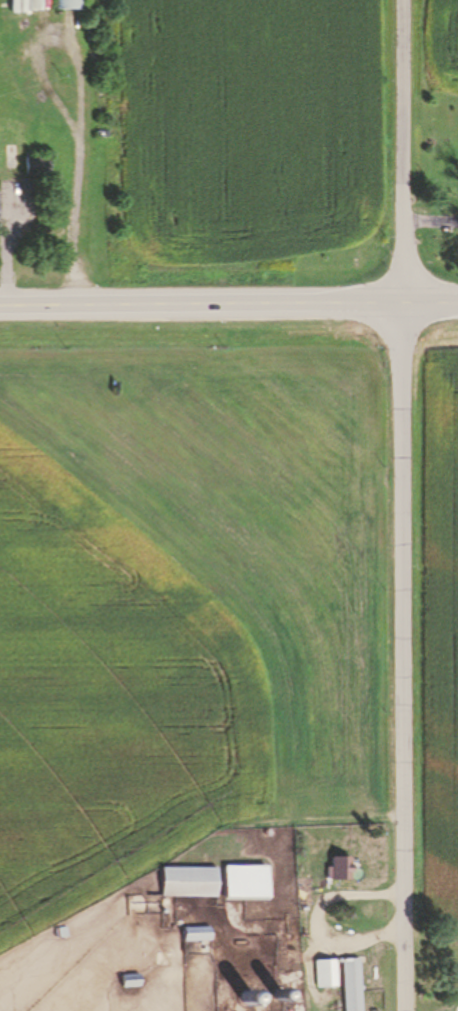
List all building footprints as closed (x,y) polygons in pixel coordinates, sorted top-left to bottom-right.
[(57,9),(57,0),(85,0),(85,8),(57,9)] [(22,158),(48,158),(48,177),(22,178),(22,158)] [(351,858),(351,881),(331,881),(331,880),(327,879),(327,868),(332,868),(332,858),(351,858)] [(268,867),(267,901),(225,901),(225,867),(268,867)] [(217,869),(217,897),(161,897),(162,868),(217,869)] [(68,937),(57,939),(56,929),(67,928),(68,937)] [(211,941),(184,942),(184,929),(210,928),(211,941)] [(361,991),(362,1010),(345,1010),(342,960),(359,959),(361,987),(363,987),(363,991),(361,991)] [(338,987),(317,988),(315,961),(336,960),(338,987)] [(141,987),(123,988),(122,976),(140,974),(141,987)] [(280,990),(281,990),(282,991),(283,992),(284,993),(284,994),(285,995),(285,996),(284,998),(284,999),(283,1000),(282,1000),(281,1001),(279,1001),(278,1001),(277,1001),(276,1000),(275,999),(274,998),(274,997),(273,996),(274,995),(274,994),(274,992),(275,992),(276,991),(277,990),(279,990),(280,990)] [(249,991),(251,992),(252,992),(253,993),(254,994),(254,995),(255,997),(255,998),(255,999),(255,1001),(254,1002),(253,1003),(252,1004),(251,1005),(250,1005),(248,1005),(247,1005),(246,1005),(245,1004),(244,1003),(243,1002),(242,1001),(241,1000),(241,999),(241,997),(242,996),(242,995),(243,994),(244,993),(245,992),(246,991),(248,991),(249,991)]
